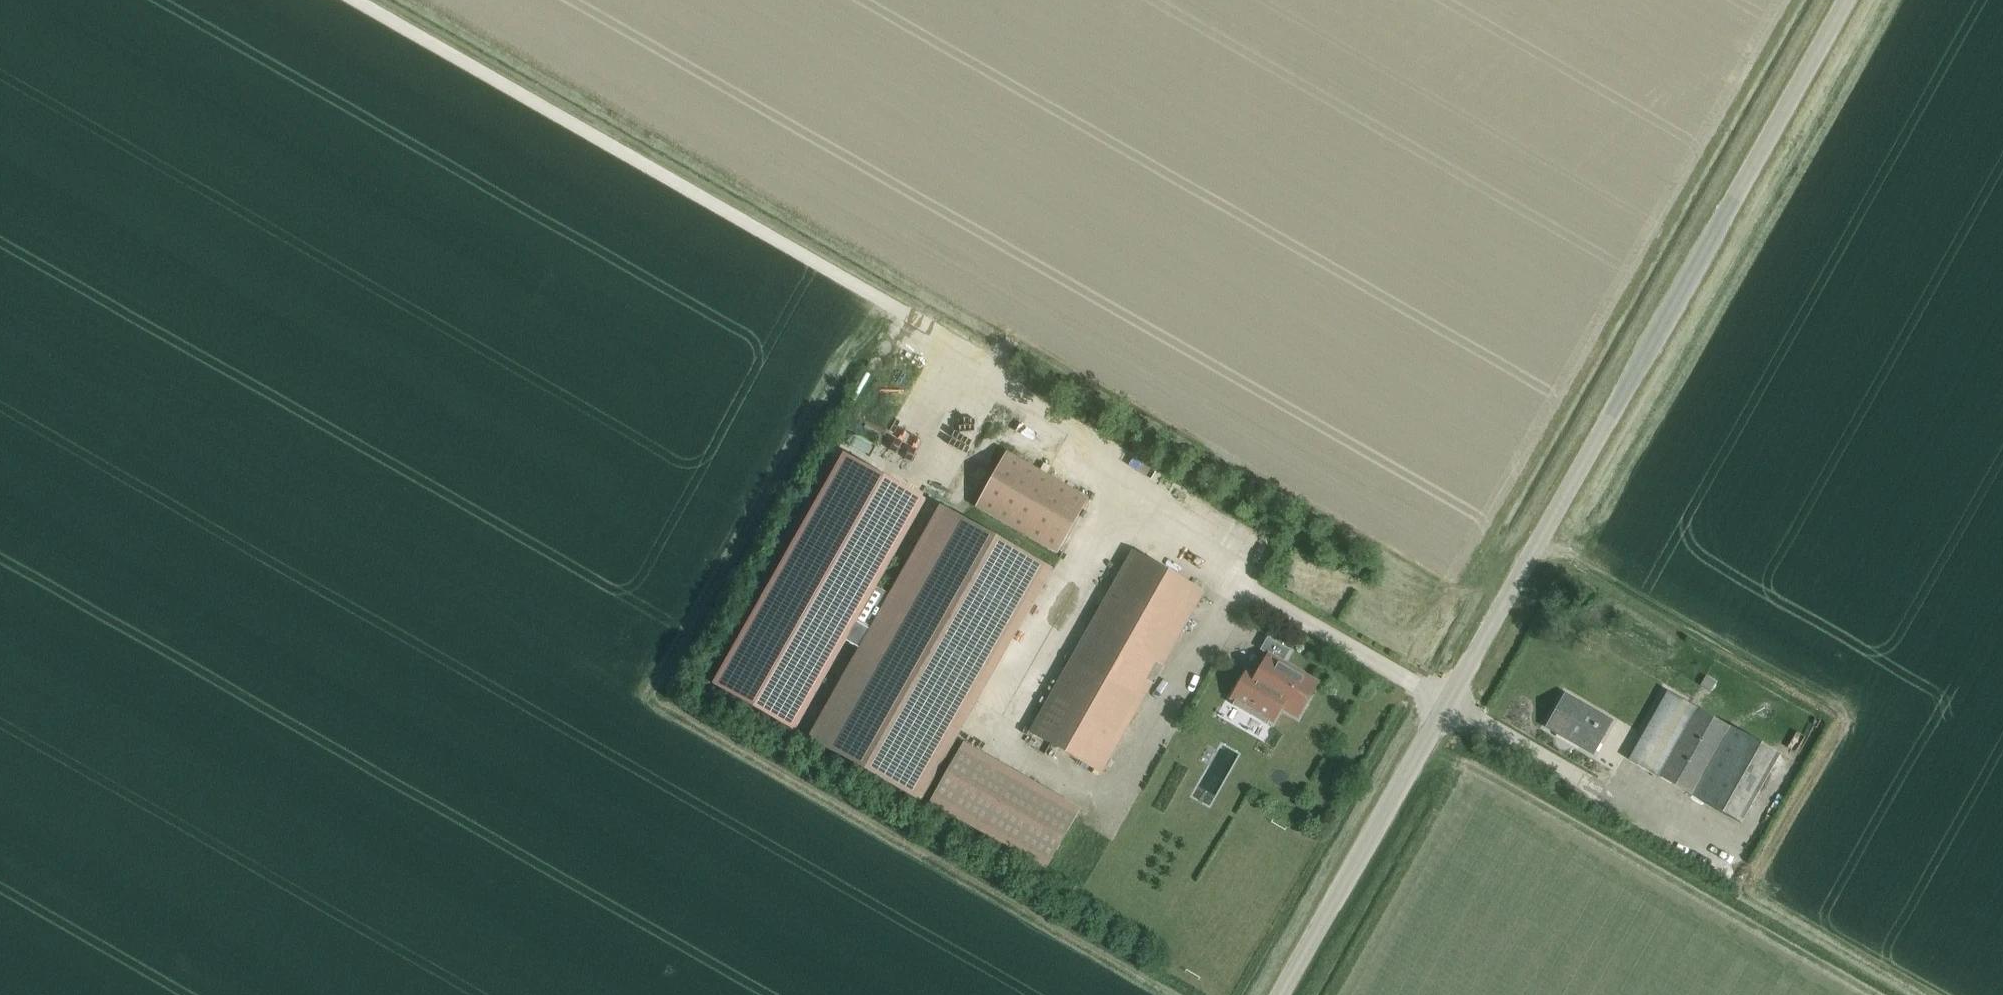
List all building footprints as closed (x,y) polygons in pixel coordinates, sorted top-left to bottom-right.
[(1056,553),(1086,499),(1006,453),(976,507),(1056,553)] [(863,651),(893,597),(876,587),(925,501),(844,455),(715,682),(796,728),(845,641),(863,651)] [(893,597),(863,651),(814,737),(918,796),(1047,570),(942,511),(893,597)] [(1161,665),(1203,592),(1132,552),(1030,732),(1101,772),(1151,683),(1153,684),(1163,666),(1161,665)] [(1280,708),(1297,717),(1317,683),(1268,654),(1256,675),(1247,670),(1231,699),(1272,722),(1280,708)] [(1740,824),(1780,755),(1731,726),(1730,727),(1667,691),(1628,759),(1740,824)] [(1593,753),(1611,721),(1565,694),(1546,727),(1593,753)] [(1079,810),(963,743),(929,803),(1046,869),(1079,810)]
